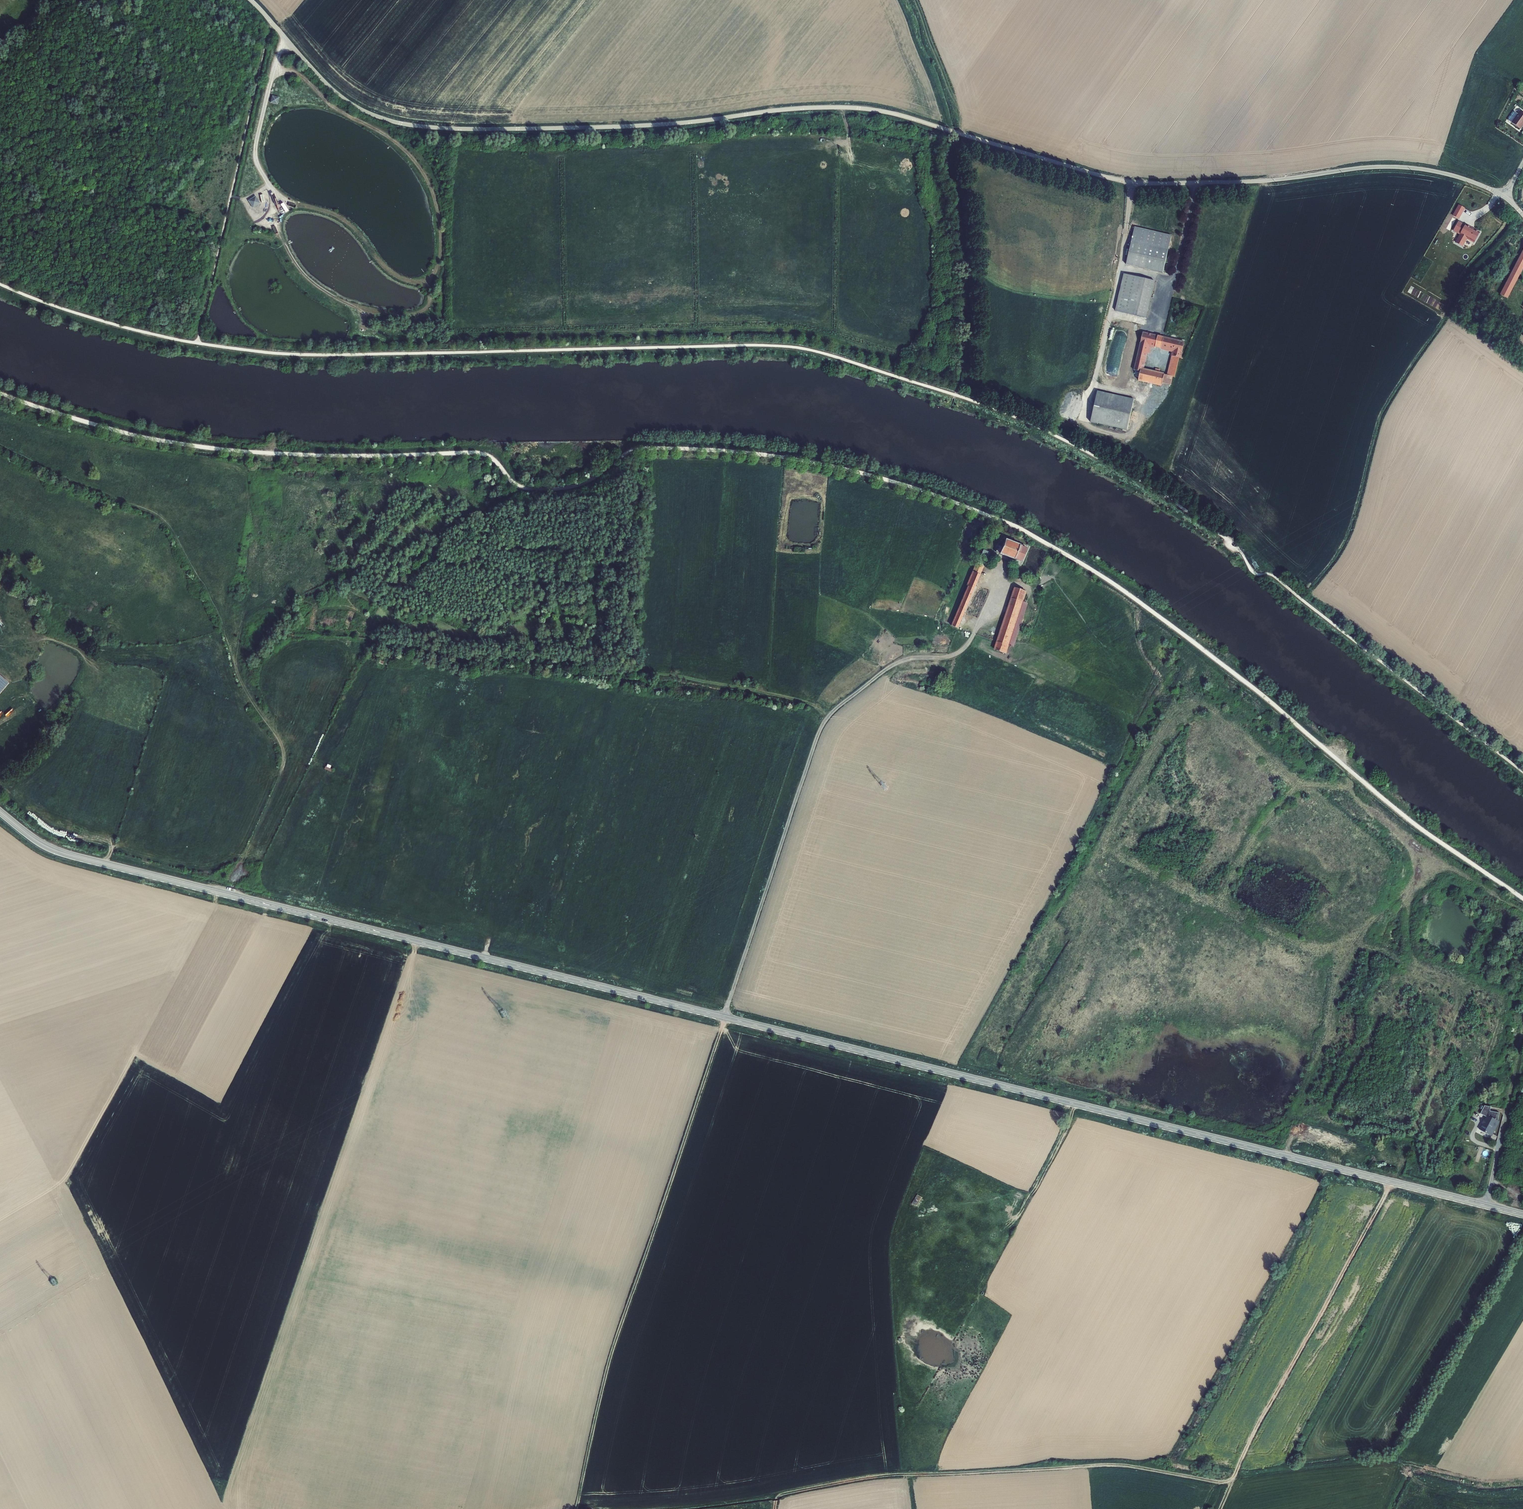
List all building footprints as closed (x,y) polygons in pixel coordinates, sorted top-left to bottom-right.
[(273,95),(270,102),(277,104),(280,98),(273,95)] [(1512,123),(1520,129),(1522,124),(1522,112),(1520,110),(1512,123)] [(256,195),(248,200),(253,208),(261,203),(256,195)] [(1460,235),(1473,242),(1479,232),(1465,225),(1465,227),(1460,224),(1457,231),(1461,233),(1460,235)] [(1466,251),(1464,255),(1472,260),(1477,253),(1472,250),(1470,253),(1466,251)] [(1129,252),(1124,274),(1161,283),(1166,260),(1129,252)] [(1500,295),(1507,298),(1522,268),(1522,266),(1517,263),(1500,295)] [(1135,368),(1143,332),(1147,314),(1152,291),(1122,284),(1097,393),(1133,401),(1138,380),(1141,369),(1135,368)] [(1158,336),(1143,332),(1135,368),(1141,369),(1138,380),(1162,386),(1162,383),(1171,385),(1173,377),(1175,377),(1179,358),(1180,359),(1184,342),(1163,337),(1161,348),(1173,351),(1168,375),(1142,369),(1146,352),(1150,353),(1151,345),(1156,346),(1158,336)] [(1132,410),(1095,401),(1088,432),(1125,440),(1132,410)] [(999,544),(996,551),(1020,562),(1026,547),(1005,539),(1003,546),(999,544)] [(989,552),(983,549),(977,564),(983,567),(989,552)] [(977,564),(975,563),(966,585),(967,586),(951,625),(957,628),(983,567),(977,564)] [(1026,591),(1015,588),(995,650),(1006,653),(1008,646),(1022,602),(1026,591)] [(1027,604),(1022,602),(1008,646),(1013,647),(1027,604)] [(0,676),(0,694),(9,684),(0,676)] [(1497,1113),(1496,1113),(1493,1111),(1491,1115),(1488,1114),(1480,1129),(1491,1136),(1499,1122),(1497,1121),(1494,1119),(1497,1113)] [(1482,1179),(1480,1176),(1474,1175),(1470,1191),(1479,1193),(1482,1179)] [(922,1197),(917,1194),(912,1203),(916,1206),(922,1197)]
